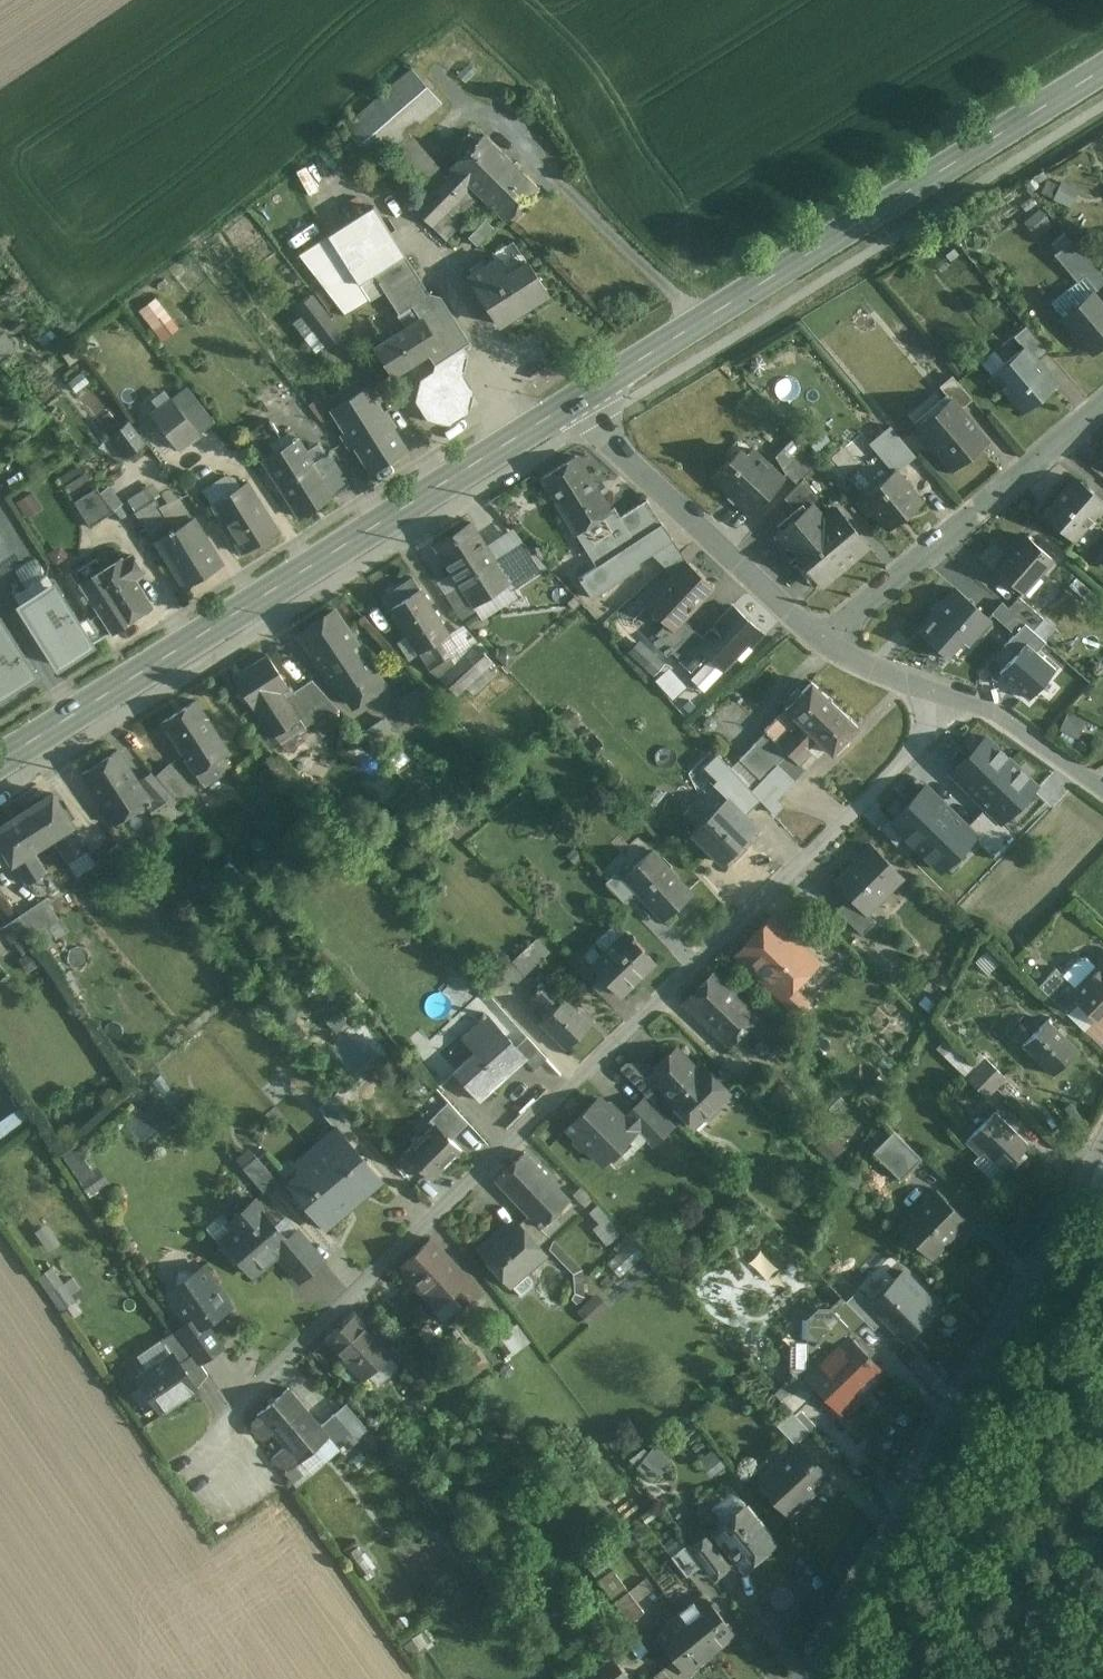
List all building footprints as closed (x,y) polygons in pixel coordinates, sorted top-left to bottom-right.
[(412,69),(344,128),(374,161),(408,132),(441,103),(412,69)] [(446,112),(446,111),(446,109),(445,108),(444,107),(442,106),(440,107),(439,108),(438,109),(438,111),(438,113),(439,114),(440,115),(442,115),(444,115),(445,114),(446,112)] [(408,132),(385,152),(416,187),(410,193),(419,203),(446,175),(408,132)] [(484,135),(452,168),(453,169),(485,201),(506,222),(539,189),(484,135)] [(485,201),(453,169),(446,175),(419,203),(414,209),(446,241),(485,201)] [(1062,179),(1054,195),(1071,204),(1079,187),(1062,179)] [(429,294),(374,206),(329,235),(299,254),(346,316),(384,291),(407,327),(420,318),(412,305),(429,294)] [(485,220),(468,237),(477,246),(494,229),(485,220)] [(1071,240),(1054,254),(1077,281),(1078,282),(1084,276),(1096,289),(1102,283),(1102,277),(1071,240)] [(527,262),(508,274),(498,259),(467,279),(497,325),(547,292),(527,262)] [(1077,281),(1052,302),(1063,316),(1064,315),(1067,317),(1079,307),(1077,304),(1092,292),(1096,289),(1084,276),(1078,282),(1077,281)] [(1077,304),(1079,307),(1067,317),(1064,315),(1063,316),(1094,353),(1102,345),(1102,305),(1092,292),(1077,304)] [(422,382),(418,401),(429,418),(449,422),(466,411),(470,391),(459,374),(464,356),(459,349),(469,342),(440,296),(429,294),(412,305),(420,318),(421,318),(439,346),(428,354),(434,364),(435,364),(436,366),(434,371),(436,373),(422,381),(422,382)] [(139,307),(162,339),(180,326),(157,295),(139,307)] [(341,336),(310,295),(295,306),(326,347),(341,336)] [(407,327),(375,347),(393,376),(428,354),(439,346),(421,318),(420,318),(407,327)] [(13,345),(0,325),(0,352),(1,353),(13,345)] [(1045,347),(1027,325),(1012,337),(1022,349),(1024,347),(1033,358),(1045,347)] [(1033,358),(1024,347),(1022,349),(991,374),(1023,412),(1056,385),(1033,358)] [(972,399),(952,376),(940,386),(950,399),(952,397),(961,408),(972,399)] [(370,394),(336,415),(349,435),(383,414),(370,394)] [(961,408),(952,397),(950,399),(918,426),(954,470),(989,441),(961,408)] [(182,413),(172,400),(150,417),(178,453),(200,436),(182,413)] [(199,400),(182,413),(200,436),(216,424),(199,400)] [(383,414),(349,435),(373,473),(407,452),(383,414)] [(276,451),(297,438),(291,429),(278,437),(267,419),(248,430),(260,450),(271,443),(276,451)] [(145,443),(129,423),(113,435),(129,456),(145,443)] [(901,470),(916,457),(895,431),(880,444),(901,470)] [(265,457),(264,458),(301,517),(336,495),(324,477),(299,436),(297,438),(276,451),(265,457)] [(794,436),(775,456),(784,472),(797,484),(803,479),(817,463),(794,436)] [(271,443),(260,450),(265,457),(276,451),(271,443)] [(901,470),(880,444),(874,449),(895,474),(901,470)] [(753,449),(737,467),(730,460),(713,477),(752,514),(785,480),(753,449)] [(875,451),(845,476),(865,499),(895,474),(875,451)] [(351,485),(330,452),(319,460),(328,475),(324,477),(336,495),(351,485)] [(610,510),(577,457),(576,456),(541,478),(542,479),(596,566),(618,553),(620,552),(636,542),(620,516),(614,507),(610,510)] [(865,499),(864,500),(890,531),(921,504),(895,474),(865,499)] [(797,484),(785,498),(800,516),(811,506),(812,507),(820,500),(803,479),(797,484)] [(1044,514),(1074,540),(1102,507),(1102,503),(1075,479),(1044,514)] [(249,481),(212,504),(242,552),(279,529),(249,481)] [(96,487),(75,501),(92,526),(114,511),(96,487)] [(155,498),(142,507),(135,496),(128,500),(134,511),(150,536),(152,535),(156,540),(174,529),(155,498)] [(647,499),(620,516),(636,542),(663,524),(647,499)] [(812,507),(811,506),(800,516),(778,534),(821,586),(869,546),(839,510),(825,522),(812,507)] [(174,529),(156,540),(185,587),(222,564),(193,518),(174,529)] [(1054,555),(1060,549),(1034,522),(1028,528),(1054,555)] [(495,561),(471,525),(472,525),(471,523),(469,524),(469,525),(452,535),(491,595),(509,584),(495,562),(495,561)] [(636,542),(620,552),(618,553),(596,566),(578,578),(592,598),(641,567),(638,563),(673,540),(663,524),(636,542)] [(491,595),(452,535),(436,545),(434,546),(435,548),(436,548),(454,576),(459,584),(473,607),(491,595)] [(1027,538),(997,570),(1023,594),(1053,562),(1027,538)] [(524,543),(495,561),(495,562),(509,584),(512,589),(546,567),(524,543)] [(142,573),(132,557),(123,562),(134,579),(142,573)] [(121,559),(82,583),(101,614),(91,620),(98,633),(102,638),(152,607),(134,579),(123,562),(121,559)] [(688,564),(676,577),(675,576),(661,591),(660,590),(650,601),(654,605),(655,606),(655,615),(664,614),(664,615),(665,615),(670,619),(677,626),(683,620),(713,587),(688,564)] [(419,589),(412,577),(381,598),(417,654),(419,653),(429,669),(444,660),(434,643),(449,633),(420,588),(419,589)] [(80,627),(51,581),(17,602),(59,669),(93,647),(88,639),(98,633),(91,620),(80,627)] [(459,584),(445,593),(458,615),(463,620),(476,612),(473,607),(459,584)] [(957,588),(919,629),(952,659),(953,657),(948,652),(961,637),(967,642),(989,618),(957,588)] [(1044,619),(1019,597),(1010,608),(1009,608),(1025,623),(1034,631),(1034,630),(1044,619)] [(1010,608),(1002,601),(992,613),(1015,634),(1025,623),(1009,608),(1010,608)] [(702,638),(688,653),(702,666),(695,673),(690,678),(704,691),(729,663),(730,664),(736,657),(741,662),(752,650),(750,648),(763,634),(733,605),(702,638)] [(384,685),(334,610),(298,633),(330,682),(335,678),(354,705),(384,685)] [(670,619),(650,640),(667,656),(671,651),(692,629),(683,620),(677,626),(670,619)] [(1054,628),(1044,619),(1034,630),(1044,639),(1054,628)] [(1014,634),(1005,645),(1015,654),(1026,641),(1037,650),(1045,641),(1025,623),(1015,635),(1014,634)] [(478,643),(461,625),(449,633),(434,643),(444,660),(429,669),(440,678),(477,645),(478,643)] [(34,679),(0,626),(0,701),(34,679)] [(692,629),(671,651),(695,673),(702,666),(688,653),(702,638),(692,629)] [(1026,642),(999,672),(1030,698),(1056,668),(1037,651),(1026,642)] [(664,663),(644,644),(633,656),(653,674),(664,663)] [(477,645),(440,678),(456,695),(492,662),(477,645)] [(267,654),(232,677),(254,710),(259,706),(276,732),(291,722),(297,731),(305,726),(282,691),(288,687),(267,654)] [(669,665),(655,679),(674,697),(688,684),(669,665)] [(338,709),(311,680),(292,692),(314,725),(338,709)] [(811,682),(764,730),(766,732),(788,752),(835,704),(811,682)] [(418,687),(396,703),(411,725),(434,709),(418,687)] [(195,700),(161,721),(203,786),(222,775),(219,770),(214,762),(223,756),(229,752),(195,700)] [(835,704),(788,752),(800,763),(811,752),(808,748),(817,739),(832,753),(858,727),(835,704)] [(1081,733),(1084,717),(1064,713),(1060,729),(1081,733)] [(386,716),(362,732),(379,751),(402,734),(386,716)] [(788,752),(766,732),(739,759),(760,780),(776,764),(788,752)] [(1038,797),(1031,790),(1035,785),(986,738),(953,772),(987,806),(967,826),(925,786),(891,821),(887,817),(878,827),(896,845),(905,836),(941,870),(946,865),(951,870),(961,861),(956,856),(974,837),(997,859),(1018,836),(1001,820),(1021,799),(1029,807),(1038,797)] [(118,750),(81,773),(114,824),(146,804),(151,801),(138,781),(118,750)] [(800,763),(788,752),(776,764),(794,781),(806,769),(800,763)] [(223,756),(214,762),(219,770),(228,765),(223,756)] [(196,794),(170,764),(157,776),(183,805),(196,794)] [(177,801),(151,772),(138,781),(151,801),(146,804),(154,817),(177,801)] [(755,793),(737,774),(724,786),(731,793),(726,797),(738,809),(742,804),(743,805),(755,793)] [(71,825),(72,825),(52,793),(22,812),(42,844),(52,838),(65,859),(85,847),(71,825)] [(726,797),(692,831),(693,833),(723,862),(757,829),(738,809),(726,797)] [(694,803),(681,814),(694,828),(706,817),(694,803)] [(0,826),(0,844),(12,863),(13,862),(27,884),(46,872),(32,850),(42,844),(22,812),(0,826)] [(137,866),(117,842),(107,851),(127,875),(137,866)] [(871,845),(835,881),(850,897),(867,914),(903,878),(871,845)] [(691,894),(651,850),(623,875),(664,919),(691,894)] [(634,892),(615,872),(605,881),(624,901),(634,892)] [(867,914),(850,897),(838,909),(862,934),(875,922),(867,914)] [(44,899),(18,916),(32,936),(58,919),(44,899)] [(18,916),(3,927),(21,953),(36,943),(32,936),(18,916)] [(820,962),(774,916),(736,955),(781,1000),(820,962)] [(592,965),(592,966),(601,976),(620,995),(655,962),(627,932),(592,965)] [(536,938),(512,961),(525,975),(549,952),(536,938)] [(1071,994),(1079,1001),(1102,1024),(1102,952),(1099,956),(1099,964),(1100,965),(1077,988),(1071,994)] [(592,965),(582,955),(572,965),(592,985),(601,976),(592,966),(592,965)] [(1077,988),(1055,967),(1038,985),(1067,1013),(1079,1001),(1071,994),(1077,988)] [(591,1025),(565,998),(564,998),(539,973),(535,978),(543,986),(540,989),(538,987),(535,989),(537,991),(532,996),(548,1014),(539,1022),(566,1049),(591,1025)] [(757,1014),(715,973),(686,1003),(728,1044),(745,1026),(757,1014)] [(783,1039),(757,1014),(745,1026),(761,1040),(755,1046),(767,1057),(783,1039)] [(487,1015),(462,1037),(463,1039),(468,1036),(480,1049),(454,1072),(480,1101),(507,1077),(503,1072),(522,1056),(523,1054),(516,1047),(487,1015)] [(1078,1049),(1047,1019),(1022,1045),(1053,1075),(1078,1049)] [(546,1058),(527,1037),(516,1047),(523,1054),(522,1056),(534,1070),(546,1058)] [(676,1048),(648,1074),(673,1101),(671,1103),(693,1125),(702,1116),(703,1118),(708,1118),(719,1108),(719,1103),(717,1102),(728,1091),(707,1069),(701,1075),(676,1048)] [(1005,1077),(986,1058),(977,1068),(996,1087),(1005,1077)] [(996,1087),(977,1068),(967,1078),(986,1097),(996,1087)] [(351,1116),(332,1094),(317,1108),(336,1129),(337,1128),(351,1116)] [(646,1096),(626,1115),(654,1144),(674,1125),(646,1096)] [(599,1098),(568,1128),(603,1164),(633,1134),(617,1117),(619,1115),(609,1105),(607,1107),(599,1098)] [(465,1120),(448,1102),(437,1112),(448,1124),(441,1131),(447,1137),(448,1136),(465,1120)] [(1028,1144),(995,1111),(965,1141),(979,1155),(983,1151),(1003,1170),(1028,1144)] [(434,1124),(405,1153),(418,1166),(418,1167),(419,1168),(420,1168),(432,1180),(461,1150),(448,1136),(447,1137),(441,1131),(434,1124)] [(380,1179),(337,1128),(336,1129),(312,1150),(354,1200),(380,1179)] [(922,1158),(893,1130),(872,1152),(900,1180),(922,1158)] [(79,1141),(62,1151),(88,1194),(105,1184),(79,1141)] [(354,1200),(312,1150),(295,1164),(304,1175),(289,1187),(323,1227),(354,1200)] [(570,1200),(524,1152),(495,1180),(528,1215),(540,1228),(570,1200)] [(276,1180),(256,1156),(243,1167),(263,1191),(276,1180)] [(233,1215),(249,1195),(240,1187),(224,1207),(233,1215)] [(967,1221),(936,1191),(900,1227),(931,1257),(967,1221)] [(286,1239),(253,1200),(229,1221),(232,1224),(231,1234),(220,1244),(232,1258),(238,1259),(251,1274),(276,1253),(288,1254),(294,1248),(286,1239)] [(618,1233),(596,1205),(588,1212),(596,1223),(591,1227),(604,1244),(618,1233)] [(528,1215),(518,1224),(517,1224),(500,1239),(496,1234),(478,1249),(509,1284),(544,1254),(538,1247),(549,1237),(548,1235),(548,1236),(540,1228),(528,1215)] [(322,1261),(296,1230),(286,1239),(294,1248),(288,1254),(286,1264),(300,1281),(322,1261)] [(468,1279),(430,1238),(428,1240),(428,1241),(402,1265),(401,1265),(399,1267),(437,1308),(450,1295),(461,1307),(478,1292),(467,1280),(468,1279)] [(750,1256),(764,1274),(776,1264),(761,1247),(750,1256)] [(621,1250),(604,1268),(615,1280),(633,1262),(621,1250)] [(58,1307),(83,1293),(73,1274),(63,1280),(54,1264),(39,1272),(58,1307)] [(201,1266),(194,1271),(177,1268),(172,1297),(188,1321),(195,1330),(205,1323),(229,1307),(201,1266)] [(942,1306),(902,1267),(872,1299),(858,1286),(845,1300),(874,1327),(882,1319),(908,1342),(942,1306)] [(526,1298),(539,1286),(528,1273),(515,1285),(526,1298)] [(579,1310),(591,1321),(608,1304),(597,1292),(579,1310)] [(865,1321),(844,1300),(832,1311),(853,1333),(865,1321)] [(391,1352),(354,1313),(325,1340),(362,1379),(391,1352)] [(205,1323),(195,1330),(188,1321),(177,1329),(178,1329),(194,1353),(200,1361),(222,1347),(205,1323)] [(510,1355),(531,1339),(518,1321),(496,1338),(510,1355)] [(178,1329),(162,1339),(171,1353),(172,1352),(180,1363),(194,1353),(178,1329)] [(846,1334),(804,1374),(838,1409),(880,1368),(846,1334)] [(171,1353),(136,1376),(161,1412),(196,1388),(180,1363),(172,1352),(171,1353)] [(320,1425),(288,1388),(257,1414),(259,1417),(252,1422),(251,1428),(260,1438),(265,1438),(272,1432),(285,1447),(272,1457),(285,1473),(295,1465),(328,1436),(329,1435),(320,1425)] [(791,1411),(776,1424),(794,1444),(809,1430),(791,1411)] [(357,1440),(334,1413),(320,1425),(329,1435),(328,1436),(342,1453),(357,1440)] [(655,1477),(671,1458),(651,1441),(634,1460),(655,1477)] [(802,1448),(762,1486),(788,1514),(810,1494),(806,1490),(824,1473),(802,1448)] [(295,1465),(285,1473),(293,1482),(303,1474),(295,1465)] [(743,1506),(713,1531),(743,1568),(774,1543),(743,1506)] [(390,1513),(343,1550),(350,1558),(396,1521),(390,1513)] [(727,1567),(705,1538),(691,1549),(713,1578),(727,1567)] [(685,1545),(671,1556),(686,1577),(700,1566),(685,1545)] [(627,1590),(612,1570),(598,1581),(613,1601),(627,1590)] [(645,1578),(628,1591),(641,1609),(658,1596),(645,1578)] [(628,1591),(627,1590),(613,1601),(629,1622),(643,1612),(641,1609),(628,1591)] [(707,1598),(696,1606),(692,1601),(679,1612),(682,1617),(710,1653),(734,1633),(707,1598)] [(679,1612),(664,1624),(668,1628),(658,1636),(686,1671),(710,1653),(682,1617),(679,1612)] [(610,1663),(590,1678),(612,1678),(619,1673),(610,1663)] [(652,1675),(656,1678),(673,1678),(663,1667),(652,1675)]
